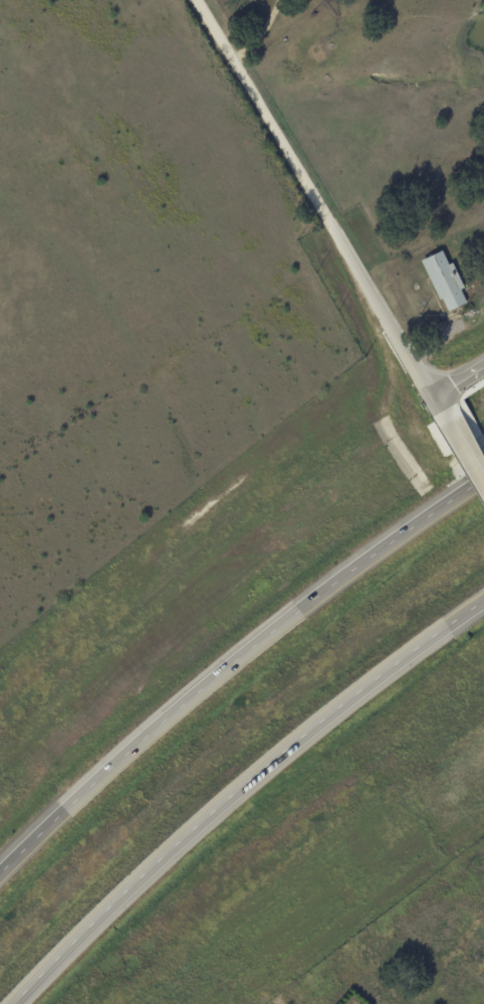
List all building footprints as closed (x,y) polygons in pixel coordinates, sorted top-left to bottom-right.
[(422,258),(445,312),(466,303),(460,289),(463,287),(452,261),(448,263),(442,250),(422,258)]
